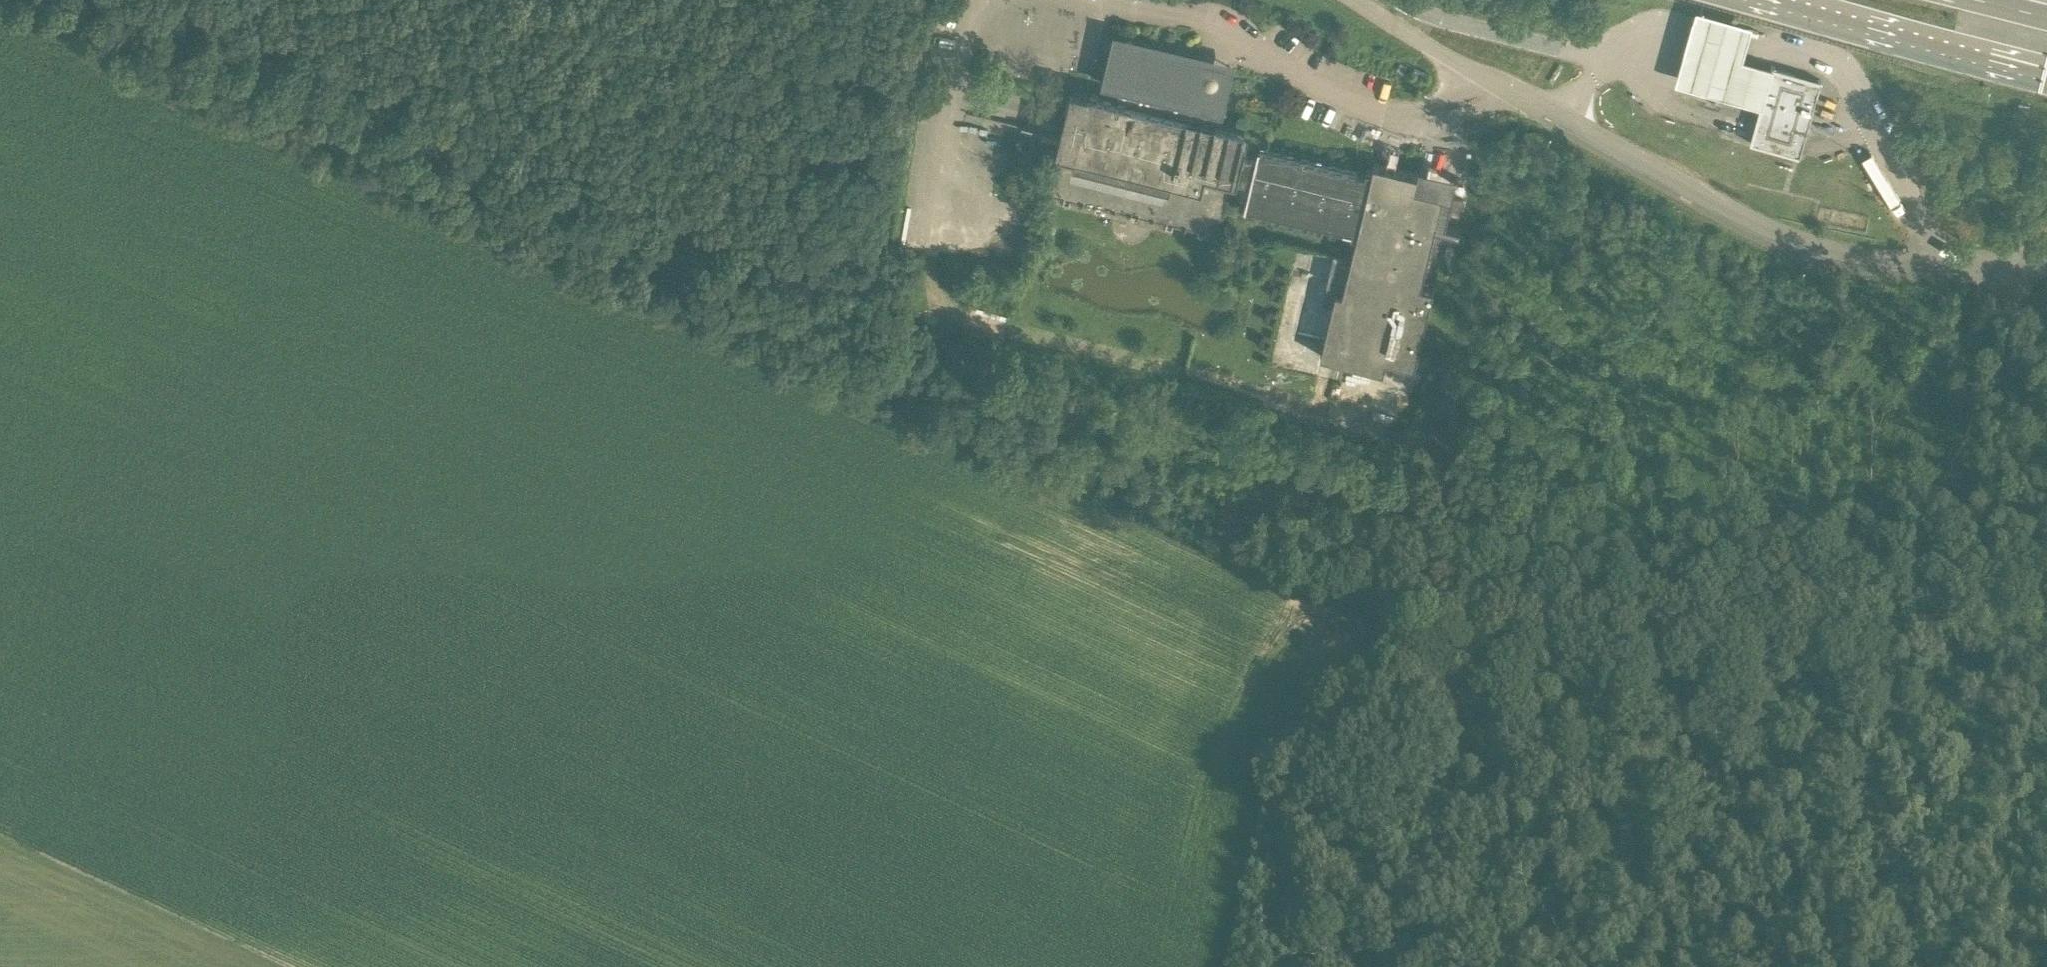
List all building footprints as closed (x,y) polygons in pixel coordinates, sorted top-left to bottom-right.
[(1071,89),(1066,113),(1069,114),(1051,191),(1051,192),(1220,233),(1227,201),(1358,232),(1372,174),(1259,147),(1256,157),(1239,153),(1245,129),(1211,120),(1218,94),(1197,89),(1202,68),(1116,50),(1109,82),(1121,85),(1118,98),(1075,88),(1075,90),(1071,89)] [(1800,157),(1805,138),(1821,79),(1818,78),(1818,80),(1774,69),(1775,66),(1772,66),(1771,69),(1773,69),(1758,122),(1756,121),(1750,143),(1753,144),(1754,143),(1797,155),(1796,156),(1800,157)] [(1358,232),(1354,249),(1352,256),(1335,252),(1322,302),(1333,305),(1321,355),(1384,370),(1387,358),(1415,365),(1434,288),(1422,285),(1443,194),(1416,187),(1419,173),(1374,163),(1372,174),(1358,232)] [(1460,232),(1461,227),(1449,224),(1446,223),(1444,223),(1443,228),(1460,232)] [(1447,246),(1445,254),(1452,256),(1454,248),(1447,246)]
